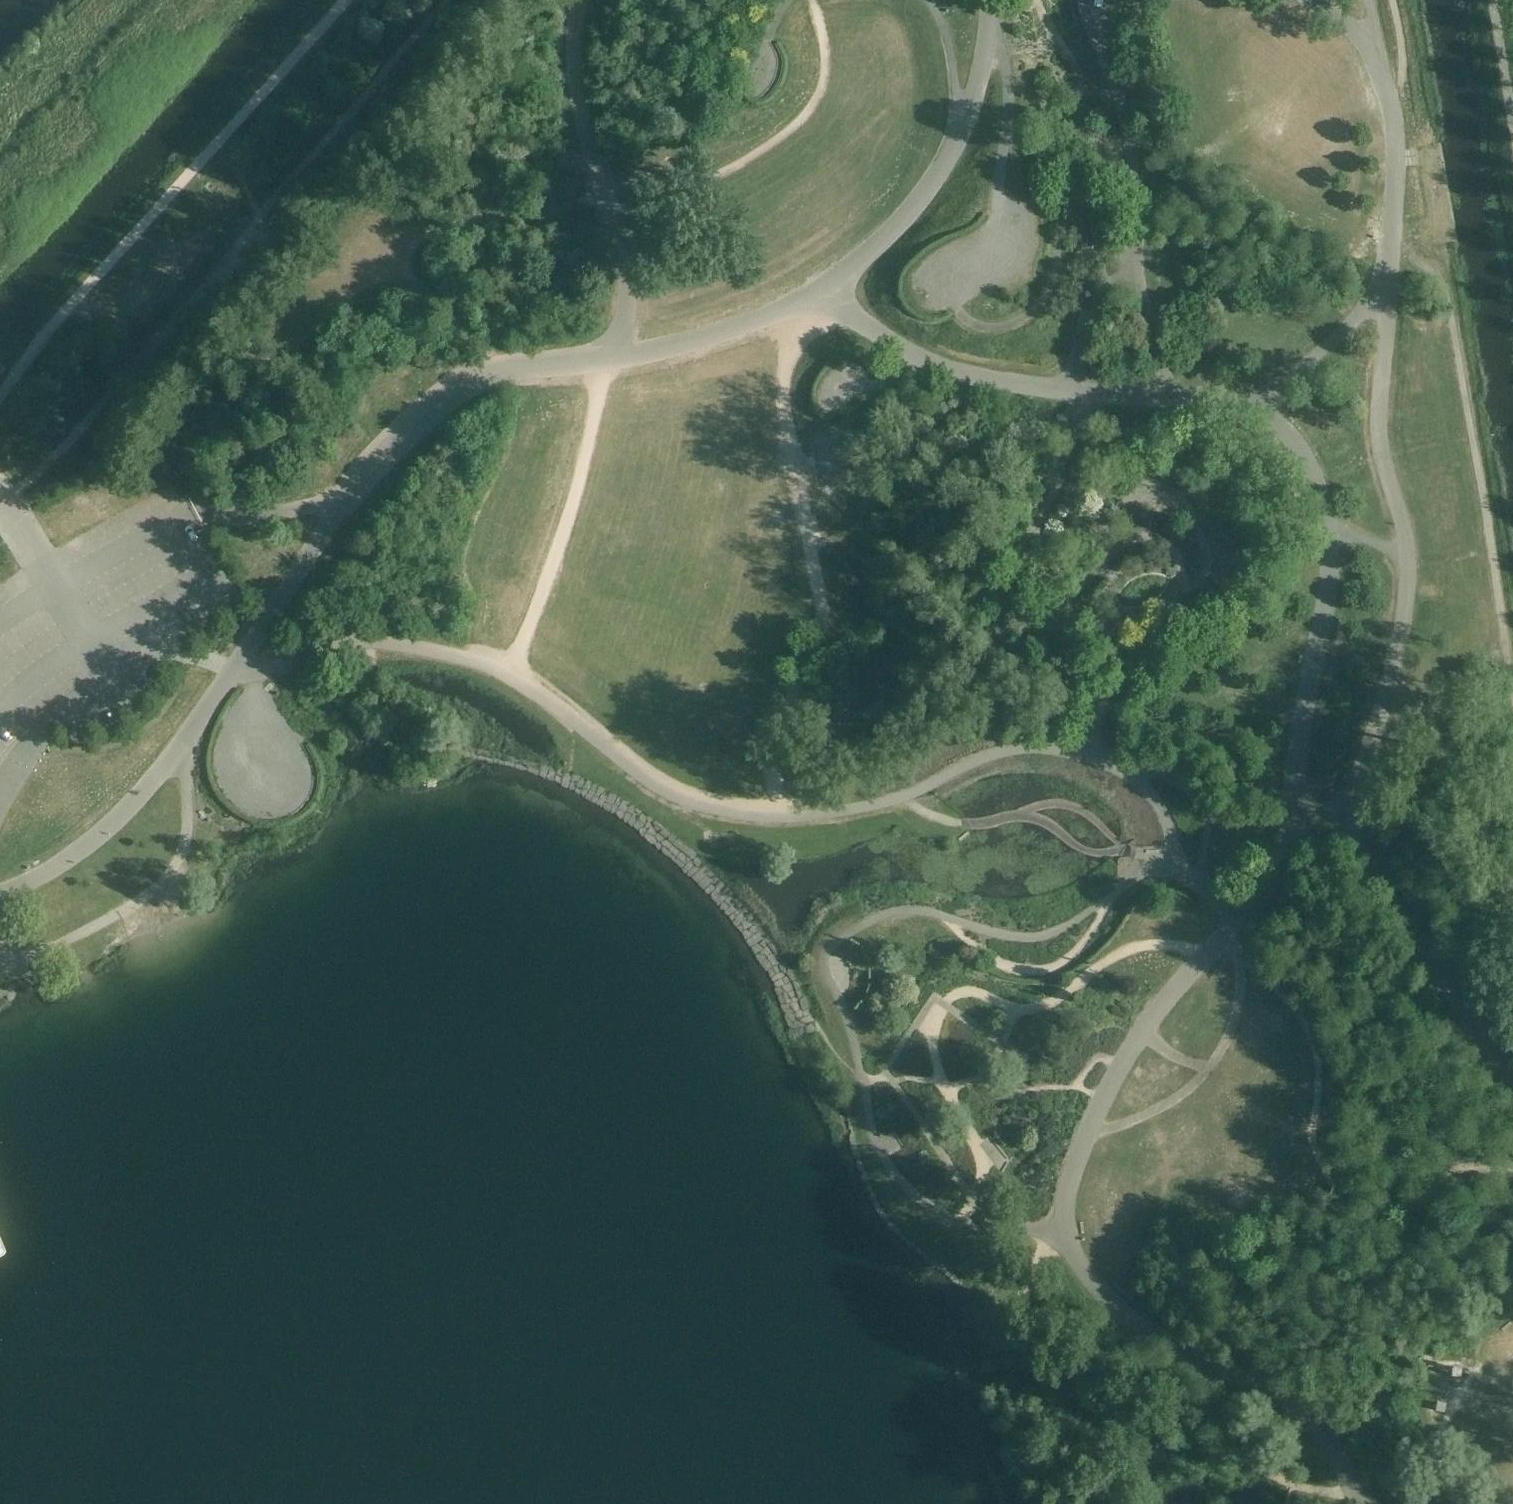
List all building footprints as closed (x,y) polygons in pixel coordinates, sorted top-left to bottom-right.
[(141,335),(236,227),(189,186),(94,295),(141,335)] [(854,430),(811,428),(808,517),(851,518),(854,430)]
